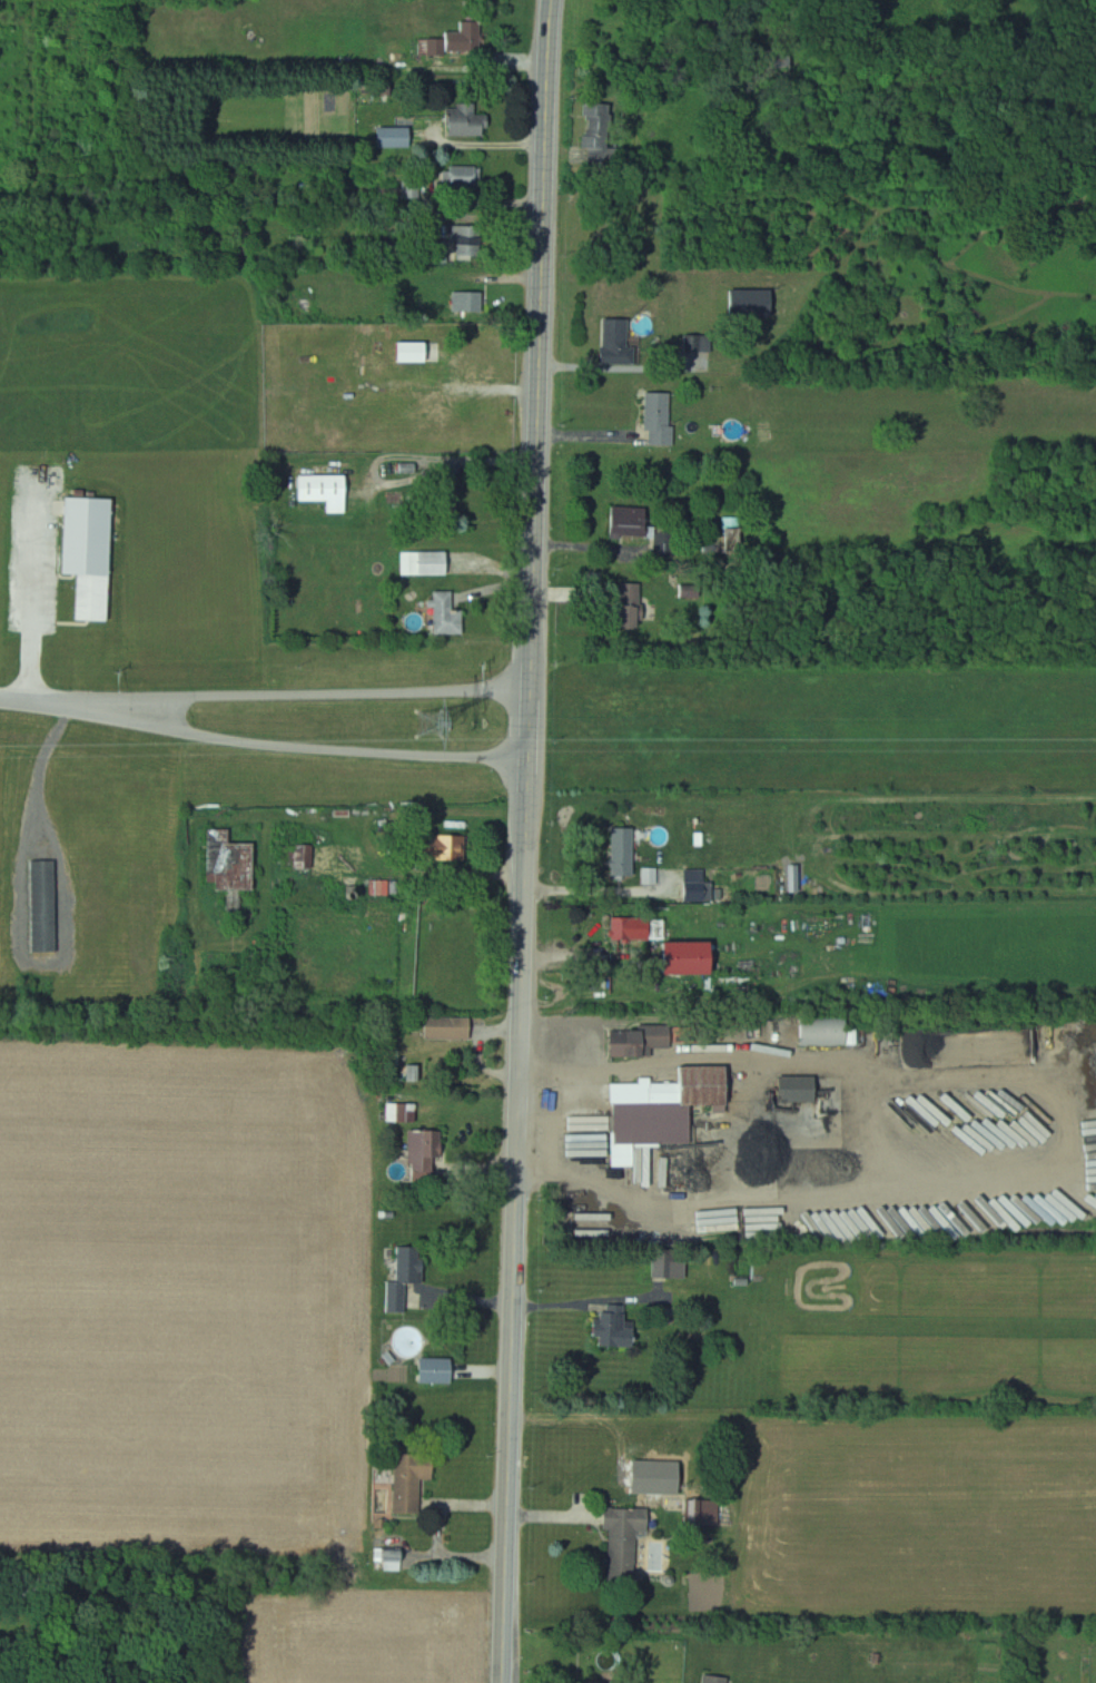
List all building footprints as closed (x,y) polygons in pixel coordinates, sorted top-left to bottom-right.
[(484,53),(484,20),(462,20),(463,31),(448,31),(448,38),(421,38),(421,54),(484,53)] [(479,115),(479,104),(450,104),(450,135),(490,135),(490,115),(479,115)] [(586,153),(613,153),(613,104),(586,104),(586,153)] [(413,127),(380,127),(380,147),(413,147),(413,127)] [(452,186),(481,186),(481,167),(452,167),(452,186)] [(458,242),(458,260),(486,260),(486,226),(454,226),(454,242),(458,242)] [(732,319),(776,319),(776,290),(732,290),(732,319)] [(484,292),(454,292),(454,312),(484,312),(484,292)] [(631,346),(631,318),(605,318),(605,363),(638,363),(638,346),(631,346)] [(440,362),(440,342),(402,342),(402,362),(440,362)] [(674,392),(648,392),(648,445),(674,445),(674,392)] [(331,500),(331,511),(350,511),(350,475),(303,475),(303,500),(331,500)] [(116,498),(67,497),(65,574),(81,575),(80,620),(112,621),(116,498)] [(651,507),(613,506),(613,535),(651,536),(651,507)] [(403,575),(451,575),(451,551),(403,551),(403,575)] [(643,583),(624,583),(624,616),(643,616),(643,583)] [(466,611),(454,611),(454,591),(436,591),(436,634),(466,634),(466,611)] [(637,828),(614,828),(614,876),(637,876),(637,828)] [(220,890),(258,890),(258,844),(231,844),(231,830),(210,830),(209,883),(220,883),(220,890)] [(468,835),(430,835),(430,860),(468,860),(468,835)] [(316,845),(285,845),(285,870),(316,870),(316,845)] [(58,951),(58,861),(34,861),(34,951),(58,951)] [(716,901),(716,881),(685,881),(685,901),(716,901)] [(654,940),(654,917),(614,917),(614,940),(654,940)] [(473,1017),(428,1017),(428,1039),(473,1039),(473,1017)] [(852,1046),(852,1017),(804,1017),(804,1046),(852,1046)] [(613,1057),(653,1057),(653,1048),(675,1048),(675,1025),(643,1025),(643,1029),(613,1029),(613,1057)] [(614,1083),(615,1145),(694,1143),(693,1106),(732,1105),(732,1066),(683,1066),(683,1082),(614,1083)] [(418,1104),(388,1104),(388,1122),(418,1122),(418,1104)] [(411,1130),(411,1182),(445,1182),(445,1130),(411,1130)] [(427,1285),(427,1248),(400,1248),(399,1283),(389,1283),(389,1314),(409,1314),(409,1285),(427,1285)] [(626,1329),(626,1307),(609,1307),(609,1313),(598,1313),(598,1347),(637,1347),(638,1329),(626,1329)] [(455,1384),(455,1359),(422,1359),(422,1384),(455,1384)] [(437,1455),(397,1455),(397,1513),(422,1513),(422,1480),(437,1480),(437,1455)] [(720,1500),(686,1500),(686,1526),(720,1526),(720,1500)] [(638,1530),(650,1531),(650,1509),(606,1508),(606,1531),(611,1531),(610,1576),(637,1576),(638,1530)] [(403,1570),(403,1551),(386,1550),(386,1570),(403,1570)]
